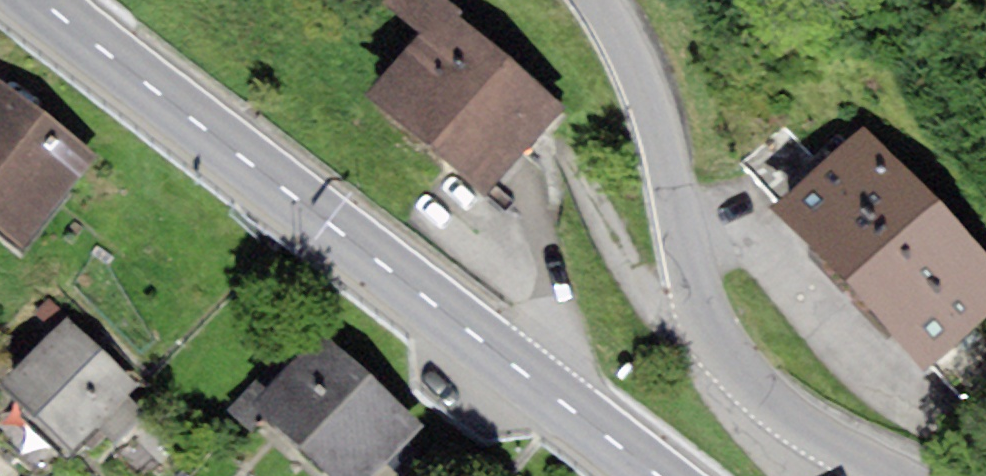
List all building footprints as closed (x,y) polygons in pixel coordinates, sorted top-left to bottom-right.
[(507,59),(460,18),(464,12),(449,0),(384,0),(383,0),(423,32),(367,95),(430,148),(507,59)] [(486,197),(564,108),(507,59),(430,148),(486,197)] [(0,79),(0,231),(22,249),(96,156),(0,79)] [(865,125),(772,209),(925,376),(985,321),(985,257),(865,125)] [(65,315),(0,383),(0,387),(71,455),(97,428),(129,395),(138,385),(65,315)] [(323,333),(268,392),(252,407),(262,417),(324,475),(374,475),(422,425),(323,333)] [(252,407),(268,392),(257,381),(227,411),(248,431),(262,417),(252,407)] [(129,395),(97,428),(114,445),(146,411),(129,395)]
